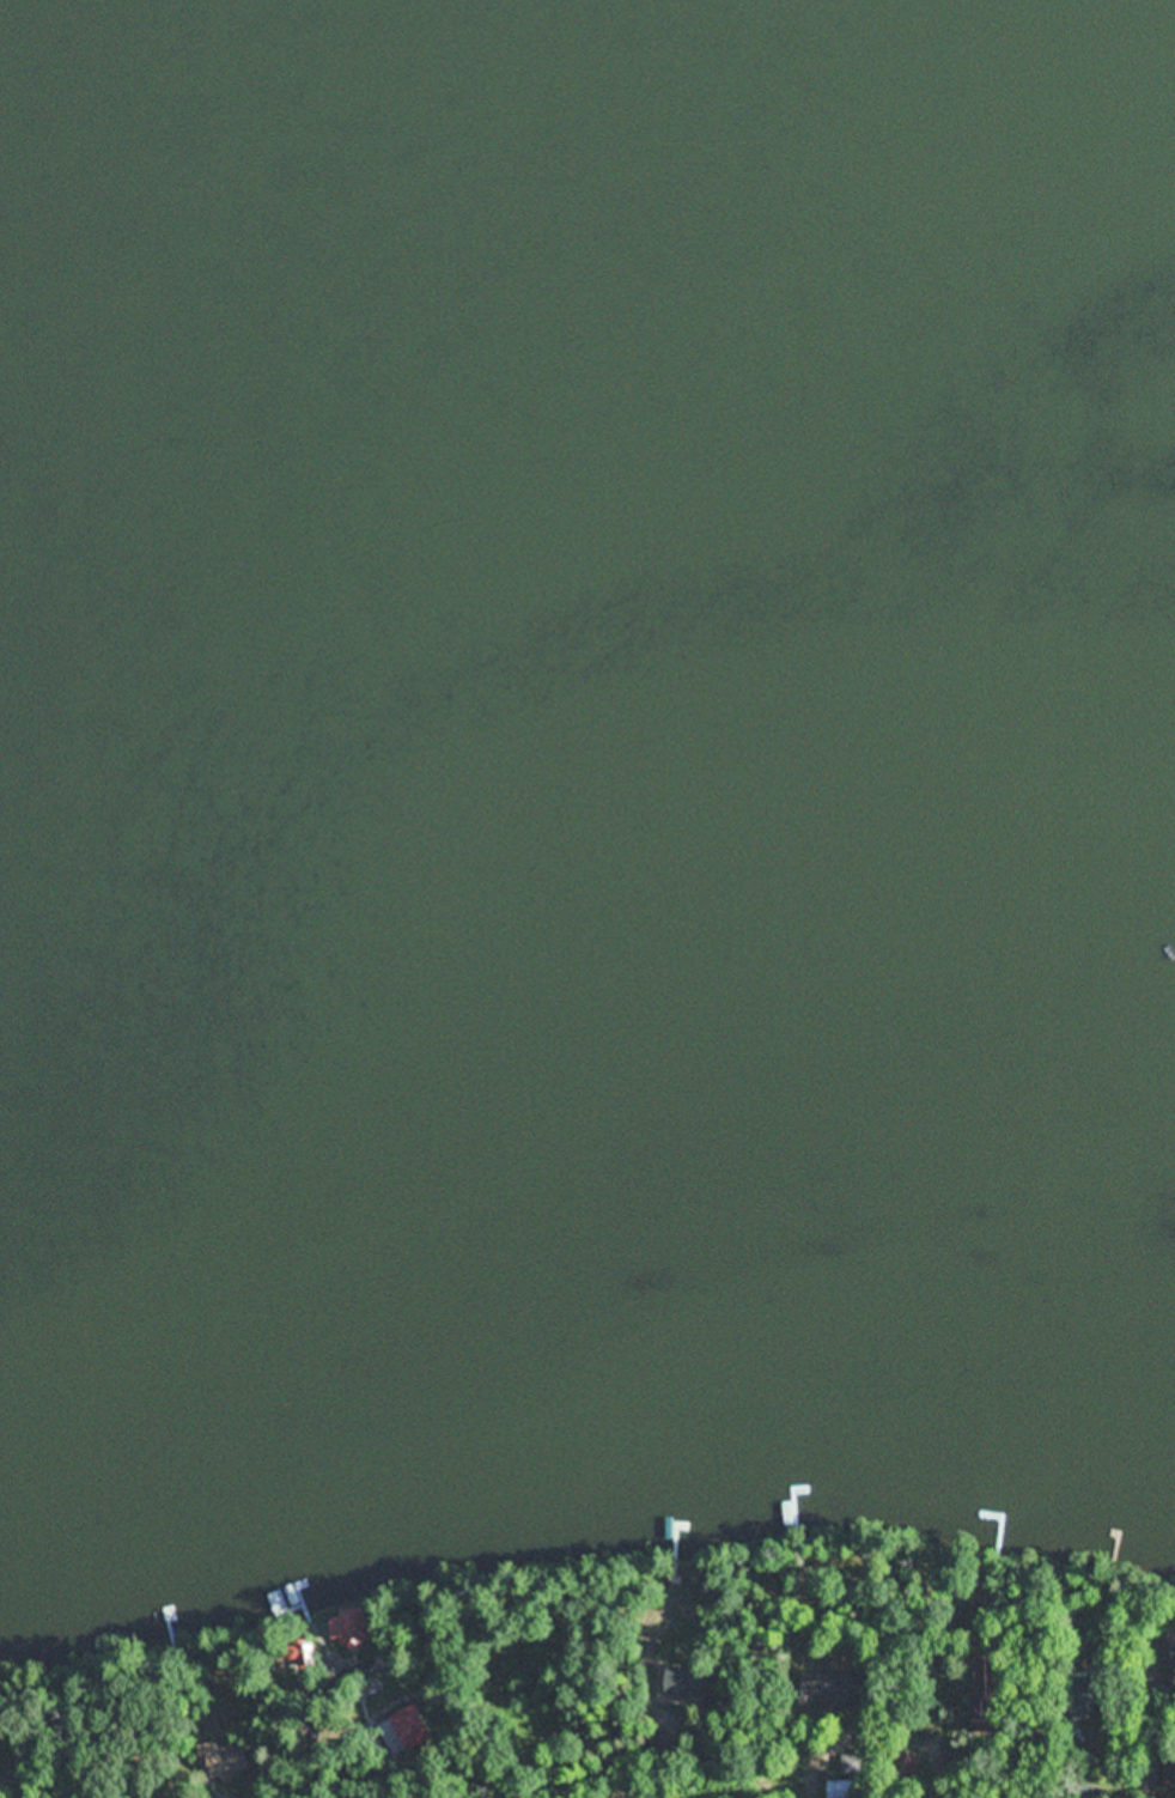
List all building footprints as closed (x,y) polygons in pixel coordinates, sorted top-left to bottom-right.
[(663,1688),(683,1698),(691,1683),(671,1673),(663,1688)] [(820,1782),(820,1797),(851,1797),(851,1782),(820,1782)]
